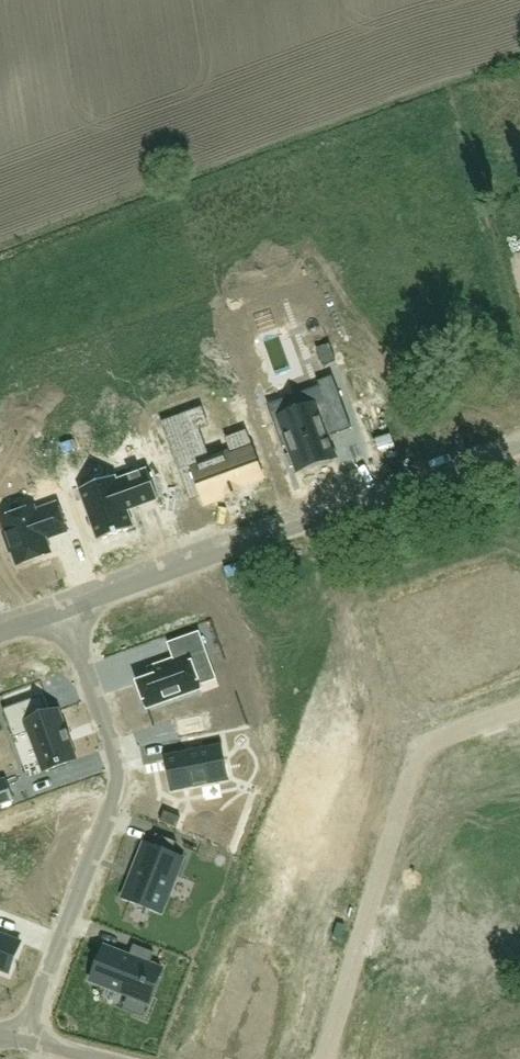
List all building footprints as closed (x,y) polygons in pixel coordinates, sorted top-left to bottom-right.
[(325,403),(274,421),(283,447),(290,445),(298,468),(314,463),(318,462),(318,461),(334,455),(332,450),(334,449),(333,448),(332,449),(329,442),(331,442),(330,440),(329,441),(328,437),(325,432),(336,428),(330,411),(344,406),(333,376),(317,382),(319,386),(325,403)] [(221,492),(262,477),(246,432),(228,439),(235,457),(230,459),(229,455),(205,464),(187,416),(164,424),(192,498),(202,494),(205,502),(223,496),(221,492)] [(119,475),(83,488),(102,539),(138,526),(132,510),(162,498),(151,468),(121,480),(119,475)] [(34,508),(2,519),(7,533),(5,534),(11,552),(14,551),(19,565),(50,553),(44,536),(50,534),(51,537),(67,531),(57,504),(35,512),(34,508)] [(189,657),(206,651),(199,633),(169,644),(175,660),(153,668),(156,676),(138,682),(147,707),(201,688),(200,686),(189,657)] [(75,760),(69,743),(72,741),(72,740),(68,741),(65,733),(69,732),(68,730),(65,731),(57,711),(42,716),(35,698),(3,709),(14,738),(31,732),(45,771),(75,760)] [(223,744),(164,755),(171,792),(230,780),(229,778),(224,779),(221,763),(225,762),(222,745),(223,745),(223,744)] [(6,779),(0,781),(0,805),(13,801),(6,779)] [(165,811),(161,821),(177,828),(181,817),(165,811)] [(132,879),(124,898),(162,913),(183,858),(172,854),(177,842),(156,834),(151,846),(146,844),(132,879)] [(334,937),(341,940),(346,925),(338,923),(334,937)] [(20,942),(0,934),(0,970),(8,973),(20,942)] [(105,948),(92,981),(101,984),(129,995),(141,1000),(154,967),(150,965),(155,953),(134,945),(129,957),(105,948)]
